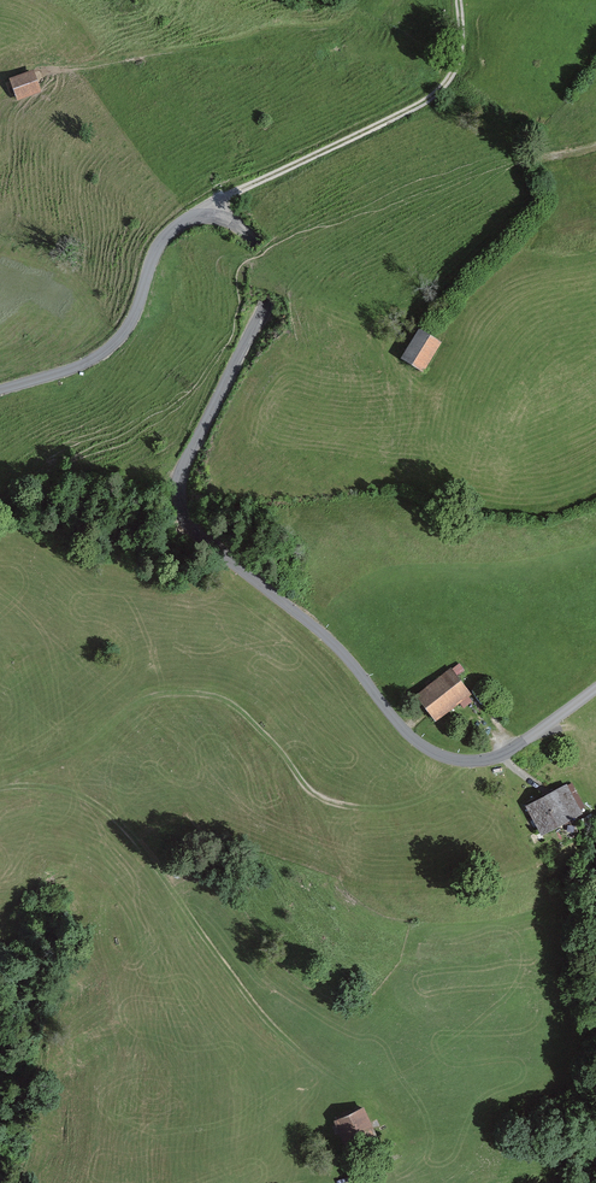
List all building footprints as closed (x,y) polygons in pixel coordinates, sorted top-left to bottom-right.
[(40,86),(34,69),(9,79),(15,95),(40,86)] [(434,340),(412,328),(397,356),(418,368),(434,340)] [(473,691),(451,663),(411,694),(433,722),(473,691)] [(569,786),(524,807),(539,837),(583,816),(569,786)] [(364,1112),(337,1123),(353,1160),(380,1149),(364,1112)]
